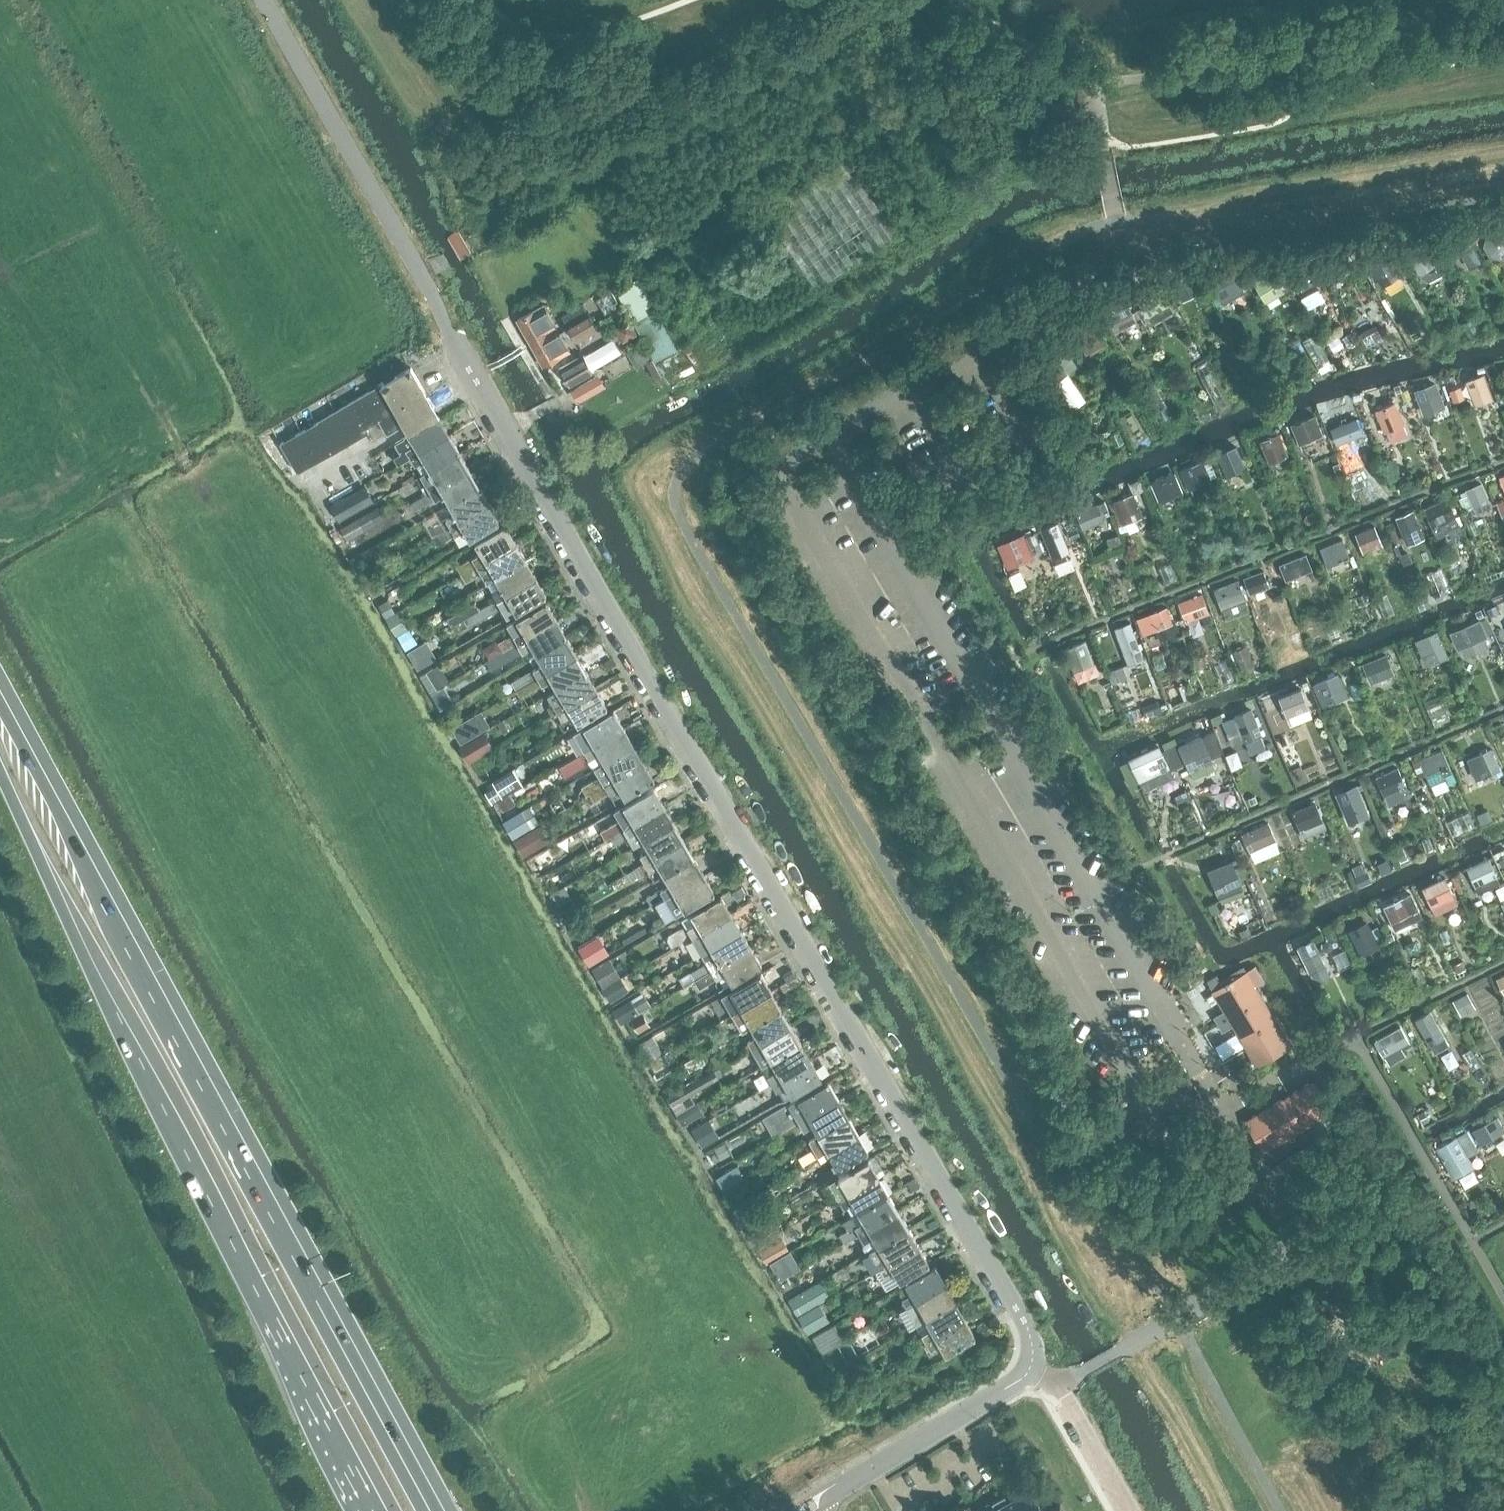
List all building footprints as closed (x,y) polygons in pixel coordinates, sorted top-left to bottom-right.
[(898,234),(845,154),(760,211),(813,291),(898,234)] [(1485,246),(1491,256),(1503,248),(1503,229),(1498,228),(1498,229),(1488,235),(1485,246)] [(1469,234),(1450,245),(1457,257),(1462,254),(1470,268),(1483,260),(1469,234)] [(1361,240),(1356,241),(1358,256),(1364,255),(1361,240)] [(1425,241),(1407,251),(1421,277),(1429,281),(1431,279),(1443,273),(1436,262),(1425,241)] [(1386,246),(1366,258),(1379,279),(1379,278),(1384,286),(1386,285),(1401,276),(1403,275),(1386,246)] [(1347,252),(1323,265),(1331,280),(1344,274),(1351,270),(1356,267),(1347,252)] [(1292,269),(1287,272),(1292,279),(1296,277),(1300,283),(1304,290),(1319,281),(1316,274),(1318,273),(1313,265),(1310,258),(1301,263),(1292,268),(1292,269)] [(1272,264),(1251,276),(1267,302),(1268,301),(1279,295),(1287,290),(1272,264)] [(1232,268),(1211,280),(1213,283),(1218,291),(1228,285),(1235,297),(1245,291),(1244,290),(1234,271),(1232,268)] [(1191,274),(1175,282),(1182,298),(1199,290),(1191,274)] [(654,301),(640,276),(617,288),(635,321),(634,322),(648,344),(644,347),(660,379),(685,367),(667,335),(669,334),(656,311),(660,308),(656,300),(654,301)] [(1158,282),(1137,294),(1143,306),(1149,317),(1170,305),(1158,282)] [(621,313),(610,293),(597,300),(609,320),(621,313)] [(1123,295),(1102,306),(1113,324),(1133,313),(1133,312),(1123,295)] [(599,330),(583,303),(563,314),(579,341),(599,330)] [(571,351),(544,304),(518,319),(544,366),(571,351)] [(1092,316),(1073,326),(1083,345),(1103,335),(1092,316)] [(1061,340),(1042,352),(1058,377),(1077,365),(1061,340)] [(628,353),(637,367),(649,360),(641,345),(628,353)] [(594,371),(584,355),(560,368),(570,385),(594,371)] [(1223,357),(1215,360),(1218,367),(1226,364),(1223,357)] [(1210,371),(1208,365),(1198,370),(1201,375),(1210,371)] [(392,410),(426,391),(412,367),(334,411),(354,445),(363,440),(361,436),(370,431),(368,427),(381,420),(385,427),(397,419),(392,410)] [(1486,374),(1467,380),(1476,405),(1495,398),(1486,374)] [(1439,382),(1417,391),(1427,414),(1448,406),(1439,382)] [(440,416),(426,391),(392,410),(397,419),(401,426),(405,424),(410,433),(440,416)] [(1242,402),(1238,395),(1231,398),(1235,406),(1242,402)] [(1396,402),(1377,410),(1386,432),(1388,431),(1392,442),(1409,435),(1404,424),(1406,424),(1396,402)] [(1073,409),(1067,413),(1070,419),(1077,415),(1073,409)] [(354,445),(334,411),(281,442),(299,470),(324,456),(330,467),(366,446),(363,440),(354,445)] [(1298,426),(1294,427),(1300,443),(1323,434),(1316,415),(1297,422),(1298,426)] [(440,416),(410,433),(396,442),(401,452),(395,455),(399,463),(411,456),(450,434),(440,416)] [(1358,418),(1332,428),(1339,445),(1365,434),(1358,418)] [(397,419),(385,427),(389,433),(401,426),(397,419)] [(1272,436),(1261,440),(1270,462),(1289,454),(1280,433),(1278,428),(1270,431),(1270,432),(1272,436)] [(460,451),(450,434),(411,456),(415,464),(425,459),(430,468),(460,451)] [(1238,446),(1219,454),(1228,476),(1247,468),(1238,446)] [(460,451),(430,468),(422,473),(428,484),(422,487),(426,494),(470,469),(460,451)] [(1205,460),(1181,470),(1189,490),(1213,480),(1212,478),(1206,463),(1205,460)] [(1348,472),(1351,479),(1360,476),(1357,468),(1348,472)] [(443,506),(450,503),(480,486),(470,469),(426,494),(412,501),(417,509),(438,497),(443,506)] [(1175,473),(1152,482),(1160,501),(1183,492),(1175,473)] [(375,498),(366,483),(331,503),(339,517),(375,498)] [(1467,490),(1461,493),(1463,497),(1469,509),(1474,507),(1475,508),(1490,501),(1491,501),(1483,483),(1467,490)] [(451,525),(490,504),(480,486),(450,503),(455,514),(447,518),(451,525)] [(1134,493),(1114,502),(1123,523),(1123,524),(1143,515),(1135,495),(1134,493)] [(1448,497),(1426,508),(1430,517),(1434,526),(1437,532),(1439,537),(1446,533),(1461,526),(1460,524),(1461,524),(1464,523),(1460,515),(1457,516),(1457,515),(1455,512),(1458,510),(1455,505),(1452,506),(1448,497)] [(1097,504),(1077,512),(1084,529),(1104,520),(1103,517),(1102,516),(1109,513),(1105,502),(1098,505),(1097,504)] [(490,504),(451,525),(436,534),(441,543),(456,535),(461,543),(501,521),(490,504)] [(1414,510),(1398,517),(1409,544),(1425,537),(1414,510)] [(348,539),(355,534),(377,522),(370,511),(341,527),(348,539)] [(380,525),(387,539),(405,528),(397,515),(380,525)] [(1059,522),(1042,529),(1052,555),(1069,548),(1059,522)] [(462,573),(518,541),(507,523),(478,540),(483,550),(458,565),(462,573)] [(1375,526),(1357,533),(1365,551),(1383,544),(1375,526)] [(1123,542),(1120,534),(1109,539),(1112,547),(1123,542)] [(1022,535),(999,544),(1009,567),(1031,557),(1022,535)] [(1342,539),(1321,548),(1328,565),(1350,556),(1342,539)] [(528,559),(518,541),(462,573),(467,581),(484,572),(489,581),(498,576),(528,559)] [(367,571),(383,562),(375,547),(358,556),(359,558),(365,569),(367,571)] [(1410,553),(1402,556),(1405,565),(1414,561),(1410,553)] [(1306,554),(1281,564),(1287,579),(1312,569),(1306,554)] [(359,558),(354,561),(360,572),(365,569),(359,558)] [(528,559),(498,576),(503,585),(494,591),(498,599),(538,576),(528,559)] [(1264,570),(1245,577),(1251,593),(1262,589),(1260,583),(1268,580),(1264,570)] [(498,599),(482,608),(465,618),(470,625),(503,607),(509,617),(548,594),(538,576),(498,599)] [(1239,580),(1216,589),(1223,609),(1246,600),(1239,580)] [(1203,594),(1179,603),(1186,622),(1210,613),(1203,594)] [(380,604),(386,615),(395,610),(388,599),(380,604)] [(448,627),(465,618),(482,608),(477,600),(443,619),(448,627)] [(504,650),(557,618),(547,601),(508,624),(513,633),(499,641),(504,650)] [(1497,604),(1488,609),(1491,615),(1500,611),(1497,604)] [(1167,607),(1139,618),(1145,633),(1157,628),(1159,627),(1164,641),(1181,635),(1176,622),(1174,623),(1167,607)] [(408,626),(398,608),(395,610),(386,615),(396,632),(408,626)] [(1210,615),(1203,618),(1207,629),(1214,626),(1210,615)] [(1483,619),(1453,632),(1460,647),(1463,646),(1463,647),(1467,656),(1490,646),(1487,637),(1486,636),(1489,634),(1495,632),(1488,617),(1483,619)] [(557,618),(504,650),(501,652),(506,662),(524,651),(529,659),(531,658),(568,636),(557,618)] [(1131,622),(1116,628),(1129,664),(1145,658),(1131,622)] [(417,639),(409,626),(397,633),(405,646),(406,646),(417,639)] [(1438,632),(1419,640),(1430,663),(1449,655),(1438,632)] [(568,636),(531,658),(536,667),(512,681),(517,689),(578,653),(568,636)] [(504,650),(499,641),(498,638),(483,647),(490,659),(501,652),(504,650)] [(1087,640),(1066,648),(1075,670),(1096,662),(1087,640)] [(419,668),(436,658),(427,644),(410,654),(419,668)] [(1248,645),(1234,651),(1243,673),(1257,667),(1248,645)] [(490,659),(487,660),(492,669),(506,662),(501,652),(490,659)] [(588,670),(578,653),(517,689),(521,697),(552,680),(557,688),(588,670)] [(1387,654),(1364,663),(1372,682),(1394,673),(1387,654)] [(450,682),(440,664),(421,675),(431,693),(450,682)] [(588,670),(557,688),(563,698),(536,713),(540,721),(559,711),(598,688),(588,670)] [(1339,674),(1316,684),(1322,699),(1335,694),(1337,700),(1348,695),(1339,674)] [(608,705),(598,688),(559,711),(565,720),(574,715),(578,722),(608,705)] [(1301,688),(1280,697),(1291,723),(1312,715),(1301,688)] [(1150,705),(1144,707),(1147,718),(1154,715),(1150,705)] [(585,750),(625,727),(614,708),(585,724),(590,735),(580,741),(585,750)] [(1252,708),(1236,715),(1246,740),(1246,741),(1247,741),(1251,753),(1266,747),(1261,734),(1262,734),(1252,708)] [(472,716),(453,726),(459,736),(462,742),(480,731),(472,716)] [(635,745),(625,727),(585,750),(590,758),(599,752),(605,762),(635,745)] [(495,746),(485,731),(463,744),(473,760),(495,746)] [(1202,736),(1180,746),(1187,763),(1195,779),(1217,769),(1212,758),(1203,736),(1202,736)] [(635,745),(605,762),(611,772),(587,786),(592,794),(646,763),(635,745)] [(1159,745),(1130,758),(1130,759),(1140,781),(1141,780),(1146,791),(1174,778),(1171,770),(1162,750),(1159,745)] [(1474,768),(1478,779),(1495,772),(1496,776),(1503,772),(1502,768),(1495,751),(1496,751),(1495,749),(1494,749),(1493,748),(1478,755),(1482,764),(1474,768)] [(1443,749),(1421,759),(1427,773),(1432,784),(1447,778),(1449,784),(1456,780),(1443,749)] [(584,761),(590,758),(585,750),(559,765),(565,776),(586,764),(584,761)] [(655,779),(646,763),(592,794),(597,802),(613,792),(618,800),(655,779)] [(1400,768),(1379,777),(1392,805),(1412,796),(1400,768)] [(520,784),(512,769),(494,779),(502,794),(520,784)] [(611,835),(665,804),(653,784),(614,807),(620,817),(599,829),(605,839),(611,835)] [(1360,785),(1339,794),(1348,816),(1369,807),(1361,789),(1364,788),(1363,784),(1360,785)] [(1421,794),(1421,798),(1425,800),(1428,799),(1429,795),(1428,792),(1421,794)] [(517,803),(511,793),(500,799),(506,809),(517,803)] [(1316,802),(1295,811),(1302,829),(1324,820),(1316,802)] [(675,822),(665,804),(611,835),(617,844),(639,831),(644,840),(675,822)] [(514,838),(533,826),(523,810),(504,821),(514,838)] [(1494,819),(1490,811),(1479,816),(1482,824),(1494,819)] [(675,822),(644,840),(649,849),(641,854),(645,862),(685,839),(675,822)] [(1270,824),(1244,835),(1251,851),(1276,840),(1277,840),(1270,824)] [(537,838),(532,830),(520,836),(527,849),(535,844),(533,841),(537,838)] [(685,839),(645,862),(655,879),(664,874),(695,856),(685,839)] [(1402,848),(1397,850),(1401,861),(1407,858),(1403,848),(1402,848)] [(665,897),(705,874),(695,856),(664,874),(670,883),(646,896),(651,905),(665,897)] [(1489,858),(1469,868),(1477,886),(1497,877),(1489,858)] [(1233,861),(1210,870),(1220,895),(1223,903),(1246,894),(1242,885),(1235,867),(1233,861)] [(625,873),(629,881),(644,873),(639,865),(625,873)] [(1356,876),(1361,886),(1372,881),(1367,871),(1365,872),(1356,876)] [(675,914),(715,891),(705,874),(665,897),(675,914)] [(1445,878),(1423,888),(1432,907),(1453,896),(1445,878)] [(566,884),(552,891),(552,892),(559,905),(573,898),(566,884)] [(1386,905),(1385,906),(1392,921),(1419,909),(1411,893),(1388,904),(1387,902),(1385,903),(1386,905)] [(680,943),(732,913),(722,895),(692,912),(693,914),(684,919),(686,923),(669,934),(667,939),(673,948),(680,943)] [(564,910),(560,912),(566,921),(569,919),(575,915),(576,910),(570,906),(564,910)] [(732,913),(680,943),(685,950),(696,944),(702,953),(742,930),(732,913)] [(1369,921),(1351,929),(1362,952),(1380,943),(1376,936),(1381,933),(1376,924),(1372,927),(1369,921)] [(635,937),(648,930),(644,923),(631,931),(635,937)] [(742,930),(702,953),(707,962),(690,971),(695,980),(752,947),(742,930)] [(1334,930),(1327,933),(1331,940),(1338,937),(1334,930)] [(590,965),(610,953),(599,935),(579,947),(590,965)] [(1300,948),(1299,949),(1300,951),(1301,950),(1311,971),(1326,963),(1322,953),(1318,947),(1315,939),(1314,938),(1313,938),(1313,939),(1299,946),(1300,948)] [(763,965),(752,947),(695,980),(700,989),(728,972),(734,982),(763,965)] [(603,985),(621,975),(610,957),(592,967),(603,985)] [(1463,960),(1456,964),(1459,971),(1467,967),(1463,960)] [(1292,1044),(1257,985),(1265,980),(1257,965),(1246,971),(1243,964),(1227,974),(1231,980),(1214,990),(1257,1064),(1292,1044)] [(792,968),(783,973),(787,980),(796,975),(792,968)] [(733,1012),(772,989),(761,972),(732,988),(737,998),(728,1003),(733,1012)] [(1214,990),(1231,980),(1227,974),(1221,978),(1218,974),(1214,976),(1208,980),(1211,984),(1214,990)] [(621,975),(603,985),(610,998),(628,988),(621,975)] [(752,1024),(782,1006),(772,989),(733,1012),(741,1027),(751,1022),(752,1024)] [(1469,992),(1455,999),(1463,1013),(1477,1006),(1469,992)] [(630,997),(613,1007),(621,1021),(639,1011),(630,997)] [(752,1046),(792,1024),(782,1006),(752,1024),(757,1033),(748,1038),(752,1046)] [(651,1026),(643,1011),(631,1018),(640,1033),(651,1026)] [(1431,1012),(1417,1020),(1435,1052),(1449,1044),(1431,1012)] [(792,1024),(752,1046),(763,1064),(772,1059),(802,1041),(792,1024)] [(1379,1037),(1376,1039),(1377,1040),(1385,1055),(1402,1046),(1410,1041),(1402,1026),(1380,1038),(1379,1037)] [(650,1060),(664,1052),(653,1034),(639,1042),(650,1060)] [(773,1081),(812,1058),(802,1041),(772,1059),(777,1068),(768,1073),(773,1081)] [(664,1052),(650,1060),(656,1070),(670,1061),(664,1052)] [(702,1053),(686,1061),(691,1070),(706,1061),(702,1053)] [(783,1099),(822,1076),(812,1058),(773,1081),(780,1093),(783,1099)] [(714,1071),(667,1098),(672,1106),(719,1079),(714,1071)] [(778,1132),(839,1097),(829,1079),(764,1118),(773,1135),(778,1132)] [(1311,1123),(1334,1109),(1320,1085),(1315,1088),(1311,1081),(1247,1119),(1265,1150),(1311,1123)] [(771,1106),(783,1099),(780,1093),(768,1100),(771,1106)] [(819,1132),(849,1114),(839,1097),(778,1132),(783,1140),(814,1123),(819,1132)] [(704,1114),(698,1103),(677,1115),(684,1126),(704,1114)] [(1334,1109),(1311,1123),(1319,1136),(1283,1157),(1292,1172),(1363,1130),(1349,1107),(1337,1114),(1334,1109)] [(1425,1110),(1420,1112),(1424,1121),(1429,1118),(1425,1110)] [(824,1141),(814,1146),(819,1155),(859,1132),(849,1114),(819,1132),(824,1141)] [(1473,1129),(1481,1143),(1503,1130),(1503,1128),(1497,1115),(1473,1129)] [(697,1125),(693,1128),(703,1146),(706,1144),(719,1137),(708,1119),(697,1125)] [(869,1150),(859,1132),(819,1155),(823,1163),(833,1158),(839,1168),(869,1150)] [(1459,1136),(1440,1147),(1456,1176),(1476,1165),(1470,1156),(1459,1136)] [(732,1151),(726,1140),(714,1147),(720,1159),(732,1151)] [(803,1164),(819,1155),(814,1146),(799,1156),(803,1164)] [(840,1198),(880,1175),(869,1158),(822,1184),(833,1202),(840,1198)] [(724,1189),(745,1176),(738,1164),(717,1176),(724,1189)] [(880,1175),(840,1198),(845,1206),(854,1201),(859,1210),(890,1193),(880,1175)] [(772,1186),(757,1195),(762,1203),(777,1194),(772,1186)] [(890,1193),(859,1210),(864,1219),(840,1234),(845,1242),(860,1233),(900,1210),(890,1193)] [(751,1199),(734,1209),(743,1224),(760,1214),(751,1199)] [(910,1227),(900,1210),(860,1233),(865,1241),(874,1235),(880,1244),(910,1227)] [(910,1227),(880,1244),(885,1253),(875,1259),(880,1267),(919,1244),(910,1227)] [(786,1236),(763,1249),(770,1261),(793,1248),(786,1236)] [(813,1249),(809,1241),(796,1249),(801,1257),(813,1249)] [(919,1244),(880,1267),(885,1276),(895,1270),(900,1279),(930,1262),(919,1244)] [(907,1304),(947,1282),(937,1264),(906,1281),(907,1282),(912,1291),(903,1296),(907,1304)] [(947,1282),(907,1304),(912,1312),(921,1307),(926,1317),(956,1299),(947,1282)] [(798,1316),(820,1303),(826,1300),(816,1283),(789,1299),(798,1316)] [(956,1299),(926,1317),(931,1326),(922,1332),(927,1341),(967,1318),(956,1299)] [(820,1303),(798,1316),(808,1333),(829,1320),(820,1303)] [(886,1318),(875,1324),(881,1334),(891,1328),(886,1318)] [(977,1336),(967,1318),(927,1341),(931,1349),(942,1343),(947,1353),(977,1336)] [(845,1340),(845,1338),(836,1322),(817,1332),(827,1349),(844,1340),(845,1340)] [(871,1362),(865,1353),(839,1367),(845,1382),(861,1373),(859,1368),(871,1362)] [(1061,1502),(1048,1509),(1034,1485),(1032,1486),(1030,1481),(1020,1486),(1023,1491),(1010,1499),(1006,1492),(993,1500),(997,1506),(988,1510),(1066,1510),(1061,1502)]
